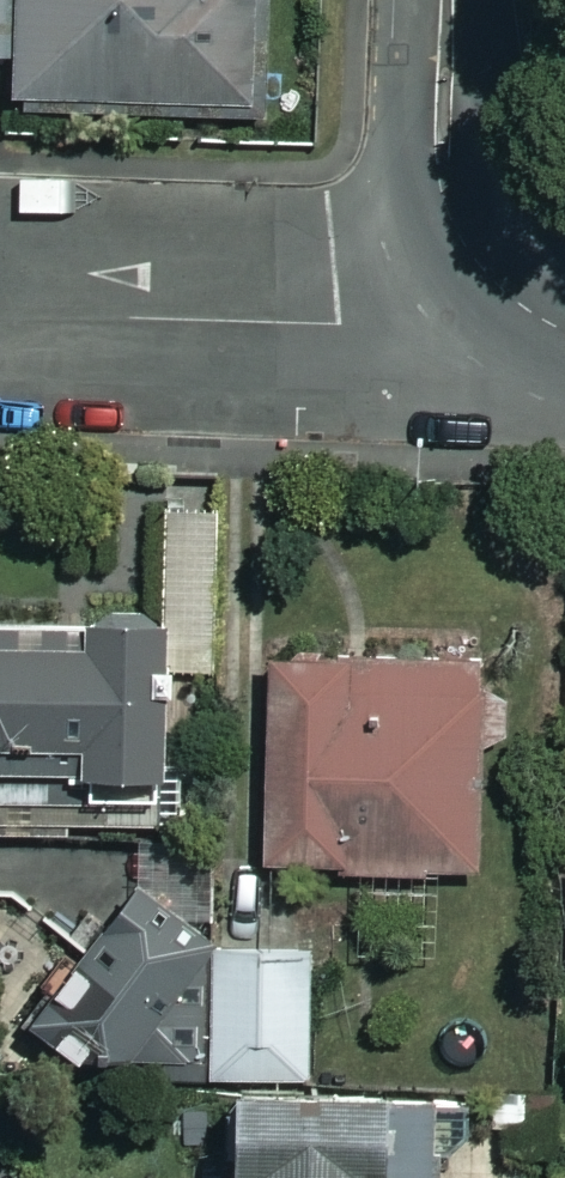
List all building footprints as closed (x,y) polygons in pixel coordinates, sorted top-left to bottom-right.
[(22,57),(21,97),(266,104),(270,0),(0,0),(0,56),(22,57)] [(0,622),(0,824),(176,826),(178,624),(0,622)] [(488,664),(274,662),(271,869),(485,872),(488,664)] [(208,941),(147,888),(36,1015),(109,1079),(310,1083),(313,943),(208,941)] [(511,1086),(500,1148),(557,1159),(564,1115),(564,1096),(511,1086)] [(246,1087),(241,1177),(363,1177),(364,1166),(385,1167),(388,1095),(246,1087)]
